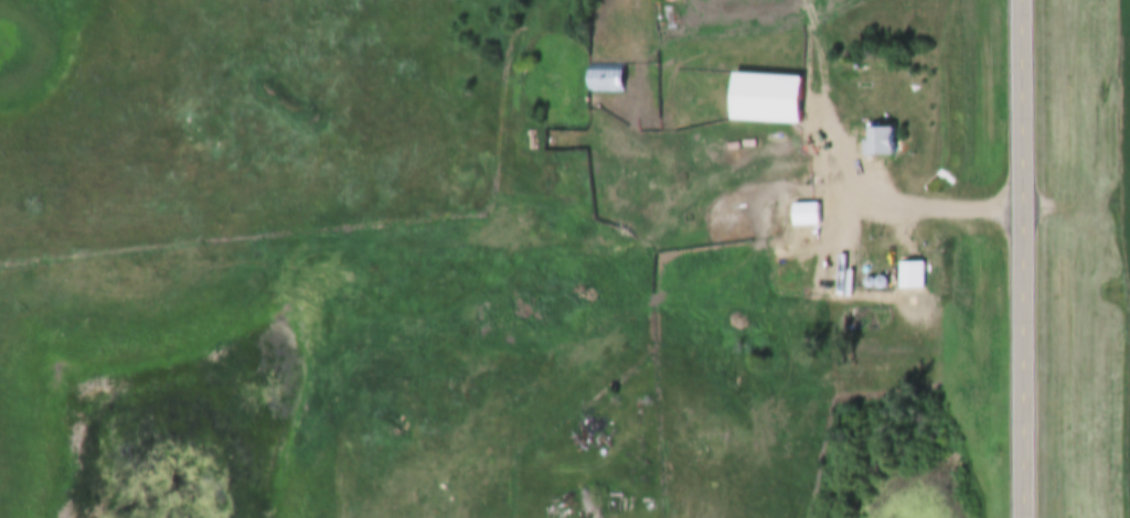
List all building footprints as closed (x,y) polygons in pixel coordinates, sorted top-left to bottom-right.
[(586,66),(619,67),(618,94),(586,94),(586,66)] [(729,72),(799,76),(796,128),(726,123),(729,72)] [(860,125),(860,153),(890,153),(890,125),(860,125)] [(787,205),(814,205),(814,227),(788,227),(787,205)] [(898,263),(920,263),(920,290),(898,290),(898,263)]
